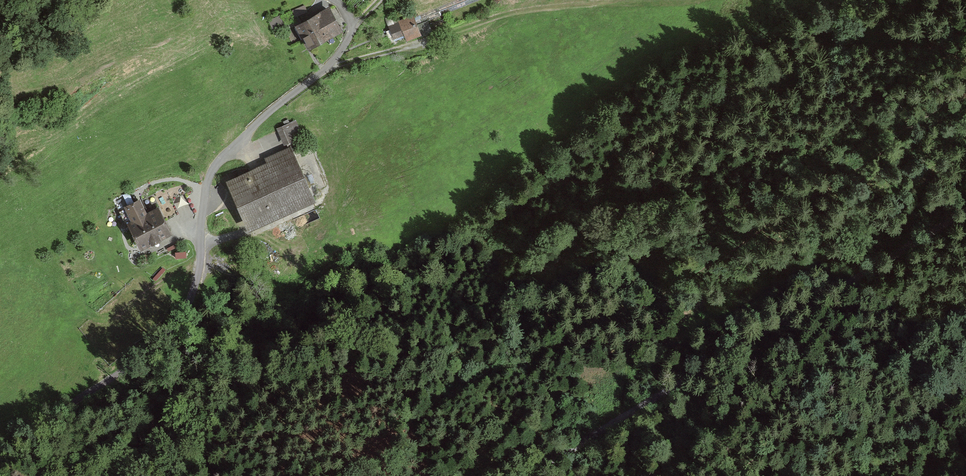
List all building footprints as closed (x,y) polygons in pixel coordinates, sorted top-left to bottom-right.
[(349,3),(358,10),(365,2),(362,0),(352,0),(349,3)] [(331,7),(297,27),(311,49),(344,30),(331,7)] [(407,40),(421,34),(414,16),(390,26),(396,40),(405,36),(407,40)] [(303,137),(295,120),(282,125),(290,143),(303,137)] [(227,181),(249,230),(316,201),(293,148),(266,160),(267,163),(227,181)] [(132,221),(128,223),(140,248),(171,234),(159,208),(147,214),(141,200),(125,207),(132,221)]
